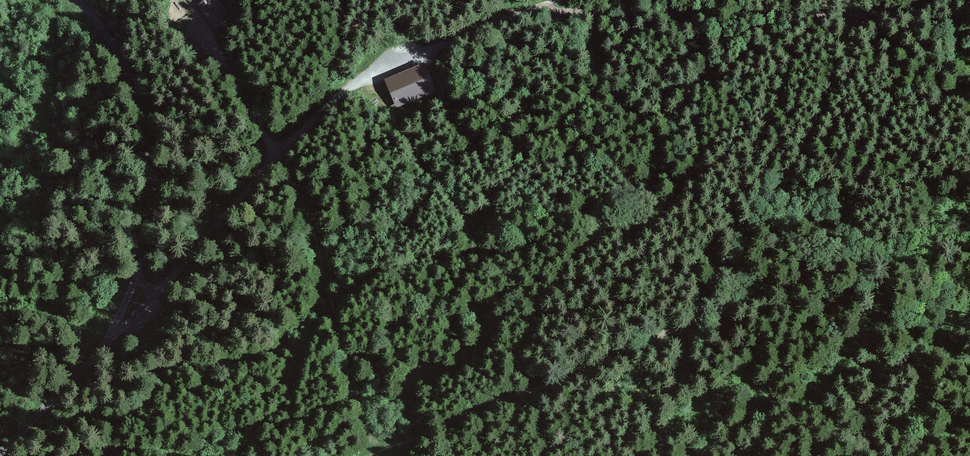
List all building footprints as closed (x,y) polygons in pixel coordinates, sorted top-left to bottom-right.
[(423,66),(382,82),(392,108),(433,92),(423,66)]
